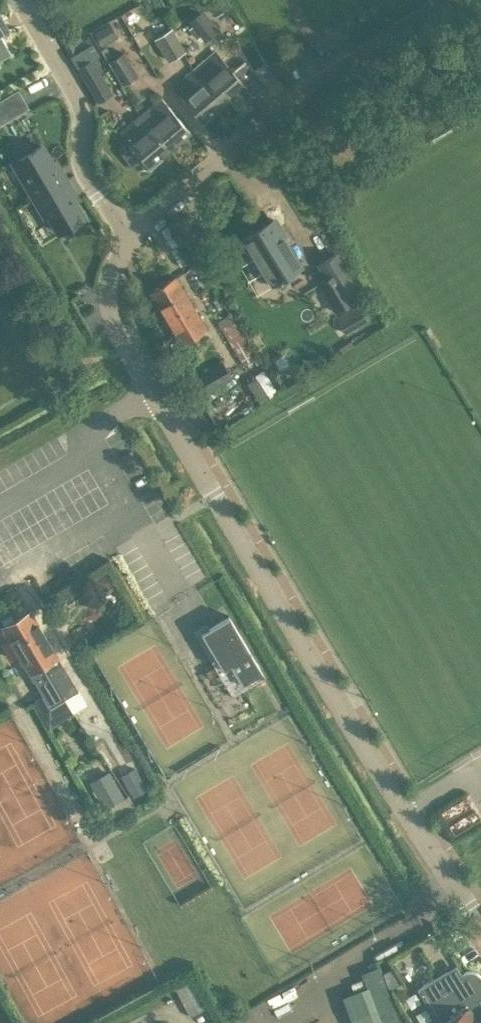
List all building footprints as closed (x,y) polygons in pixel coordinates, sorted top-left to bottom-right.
[(215,15),(231,5),(228,0),(205,0),(215,15)] [(200,44),(204,40),(204,41),(219,28),(202,8),(187,21),(174,32),(178,39),(186,32),(185,30),(189,27),(192,31),(191,33),(200,44)] [(133,12),(128,15),(128,21),(133,24),(138,21),(139,15),(133,12)] [(11,53),(1,35),(4,33),(0,26),(0,59),(11,53)] [(94,34),(101,46),(112,40),(105,27),(94,34)] [(168,61),(185,50),(178,39),(174,32),(171,28),(154,39),(168,61)] [(91,44),(70,56),(76,66),(97,101),(112,93),(99,71),(103,69),(96,57),(98,56),(91,44)] [(245,84),(216,50),(194,68),(224,103),(245,84)] [(122,84),(138,75),(124,51),(108,61),(122,84)] [(173,86),(202,121),(224,103),(194,68),(173,86)] [(0,100),(0,123),(28,107),(17,89),(0,100)] [(159,98),(139,115),(169,149),(189,132),(159,98)] [(161,155),(169,149),(139,115),(119,132),(149,166),(153,162),(157,162),(161,158),(161,155)] [(343,129),(337,133),(345,144),(351,140),(343,129)] [(42,144),(17,159),(30,179),(26,182),(35,197),(68,178),(67,177),(63,180),(42,144)] [(68,178),(35,197),(45,215),(49,212),(60,231),(85,216),(71,192),(75,190),(68,178)] [(271,284),(301,265),(273,219),(243,238),(271,284)] [(361,284),(339,249),(316,264),(324,277),(316,282),(334,312),(357,298),(352,290),(361,284)] [(180,343),(206,327),(176,276),(150,292),(180,343)] [(218,297),(213,299),(218,309),(223,306),(218,297)] [(368,320),(357,303),(335,317),(346,334),(368,320)] [(203,395),(232,377),(222,360),(193,378),(203,395)] [(104,571),(94,577),(102,591),(112,585),(104,571)] [(14,619),(42,666),(61,691),(65,698),(78,690),(66,669),(65,669),(30,610),(14,619)] [(228,615),(209,626),(207,623),(194,631),(232,695),(264,676),(228,615)] [(42,666),(14,619),(2,626),(49,707),(65,698),(61,691),(42,666)] [(149,772),(135,780),(147,801),(161,793),(149,772)] [(98,795),(112,820),(129,810),(116,785),(98,795)] [(400,982),(392,967),(383,972),(389,989),(400,982)] [(478,1000),(480,998),(480,997),(480,977),(480,976),(479,975),(477,973),(476,973),(474,972),(472,971),(470,971),(467,971),(465,971),(463,972),(461,973),(451,979),(446,971),(417,988),(438,1022),(480,1022),(480,1005),(478,1000)] [(175,988),(180,997),(190,1015),(195,1012),(207,1006),(197,988),(192,979),(175,988)]
